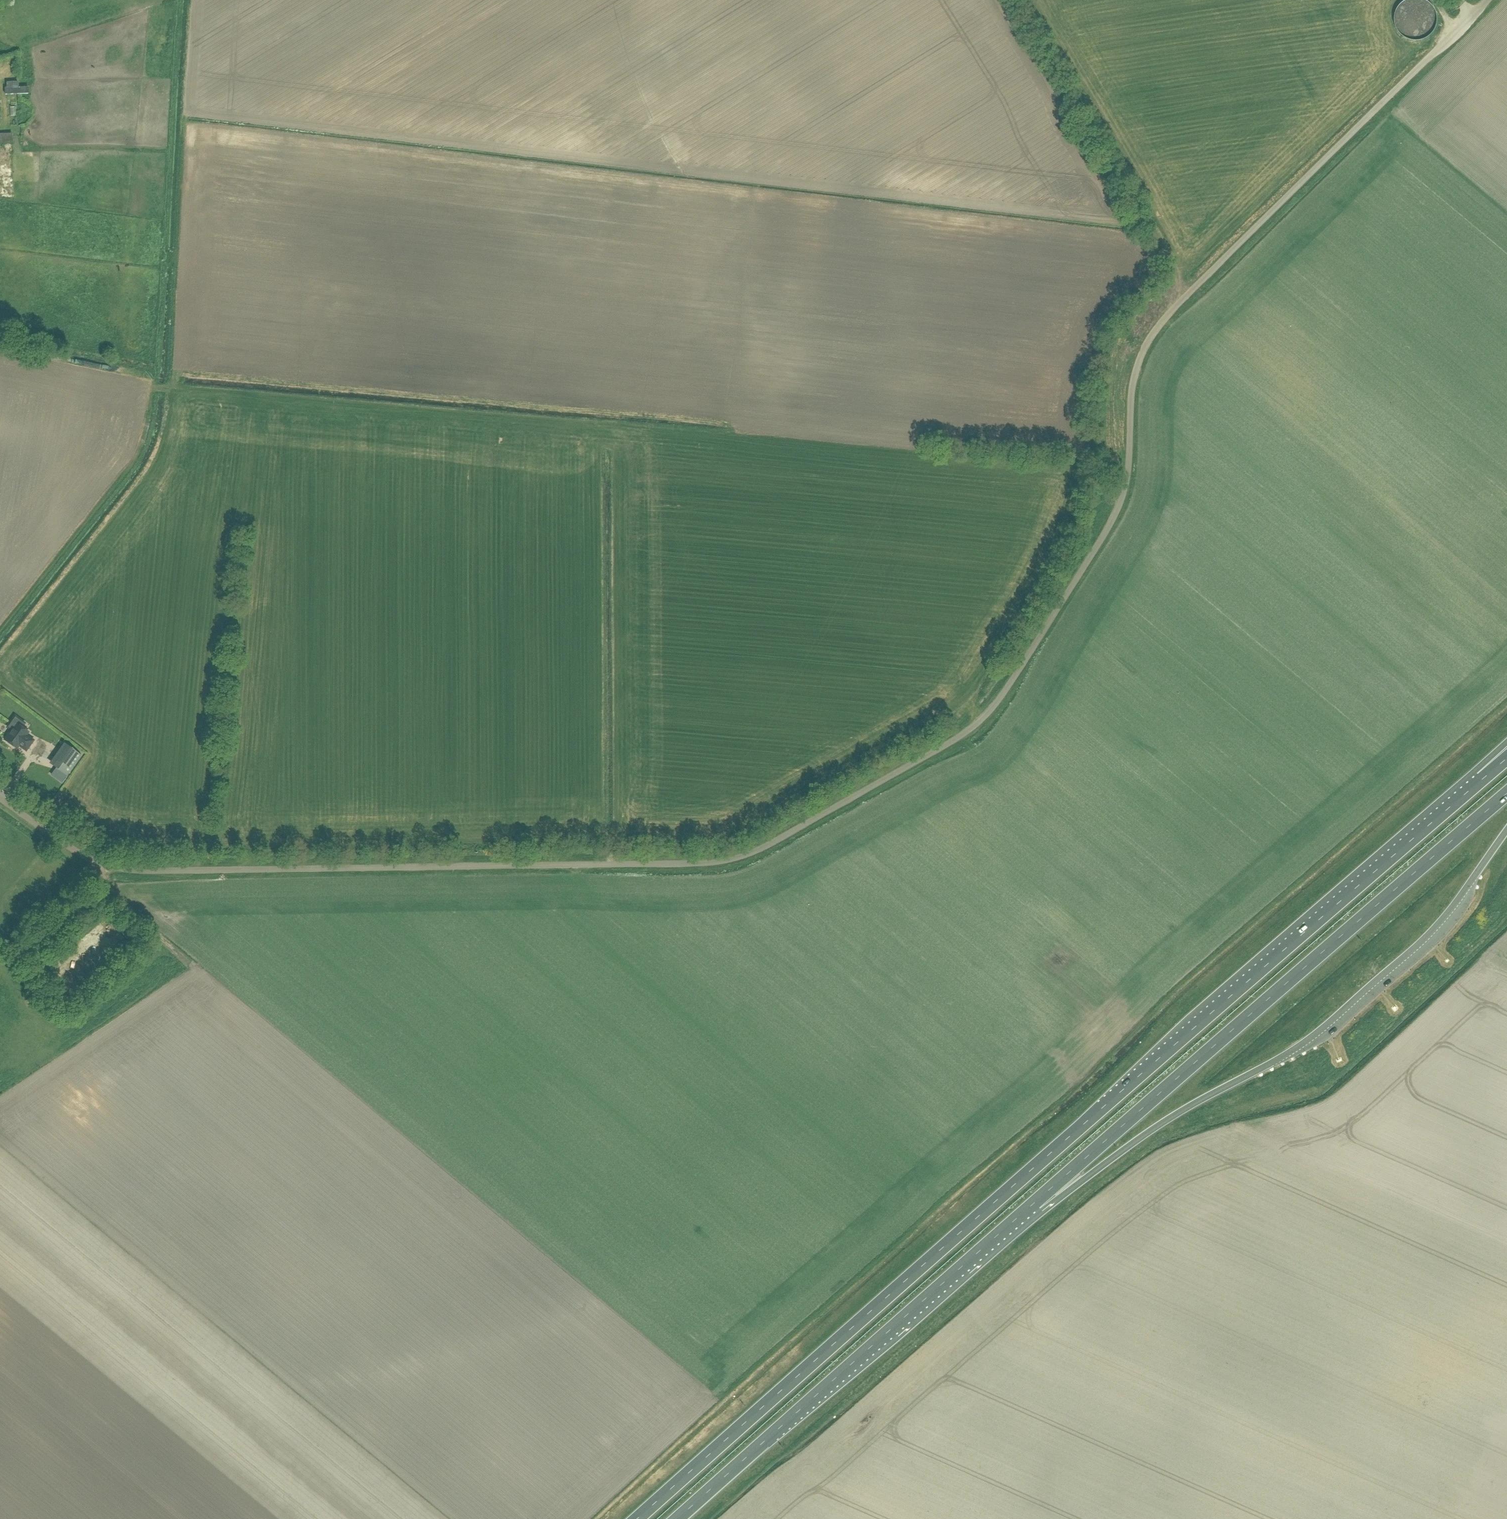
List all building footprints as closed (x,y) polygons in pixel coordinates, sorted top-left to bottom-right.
[(0,70),(0,71),(1,76),(15,72),(13,66),(0,70)] [(0,134),(0,143),(12,142),(11,133),(0,134)] [(25,723),(15,715),(7,725),(12,729),(4,740),(16,749),(18,746),(26,751),(33,741),(26,735),(28,732),(22,728),(25,723)] [(50,757),(54,760),(66,743),(63,741),(50,757)] [(81,756),(70,748),(55,768),(67,776),(81,756)] [(58,921),(62,925),(68,919),(64,915),(58,921)]
